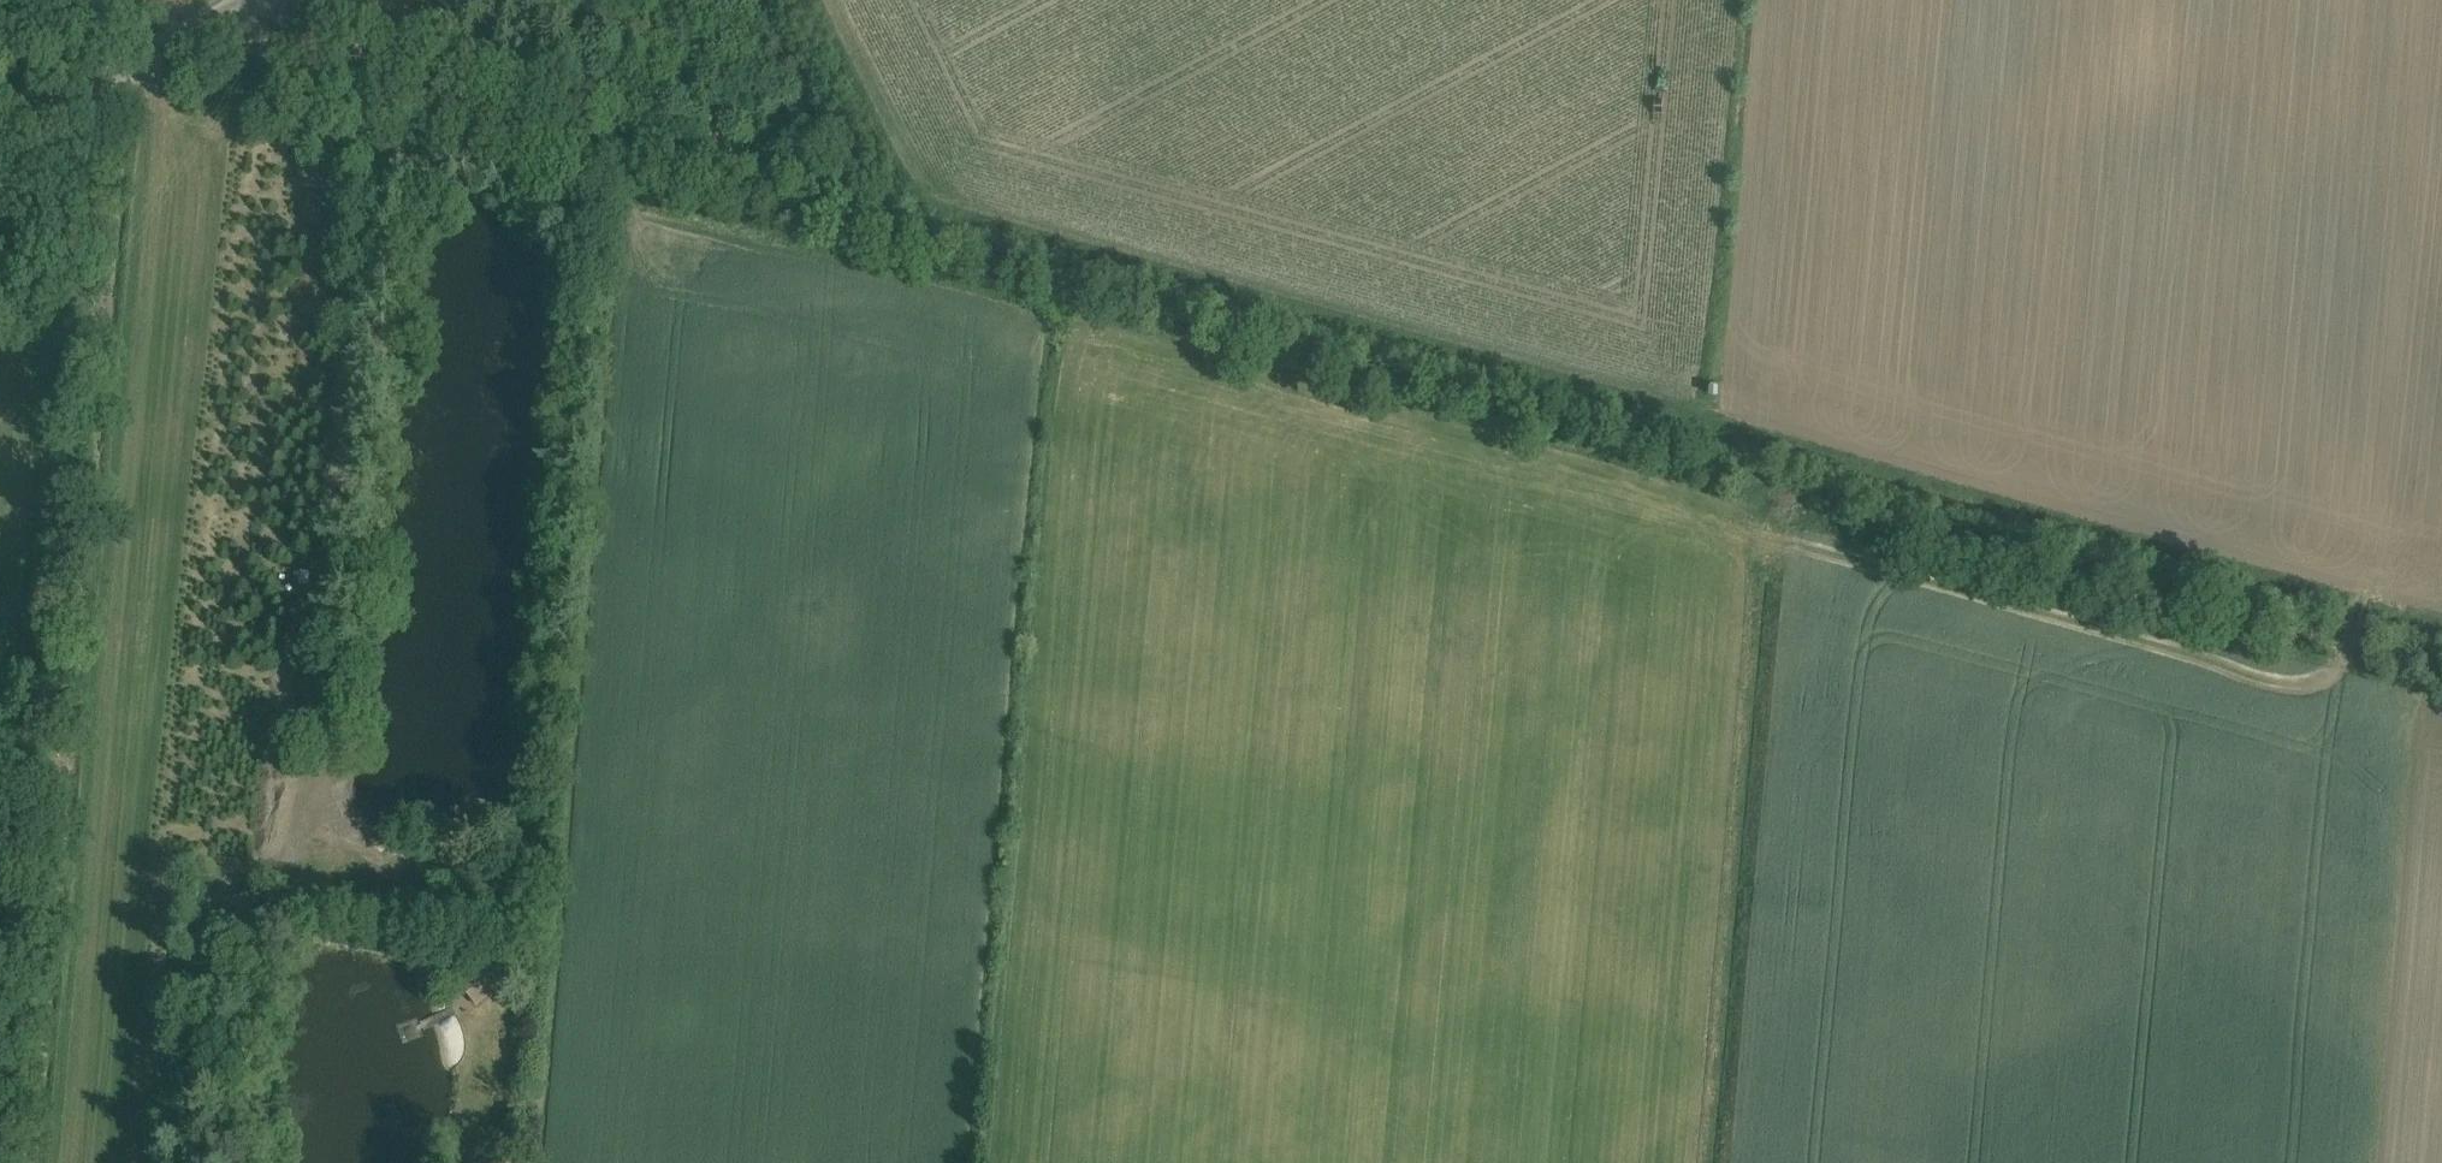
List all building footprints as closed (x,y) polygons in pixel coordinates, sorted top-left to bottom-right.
[(459,991),(476,1012),(522,972),(504,952),(459,991)]
